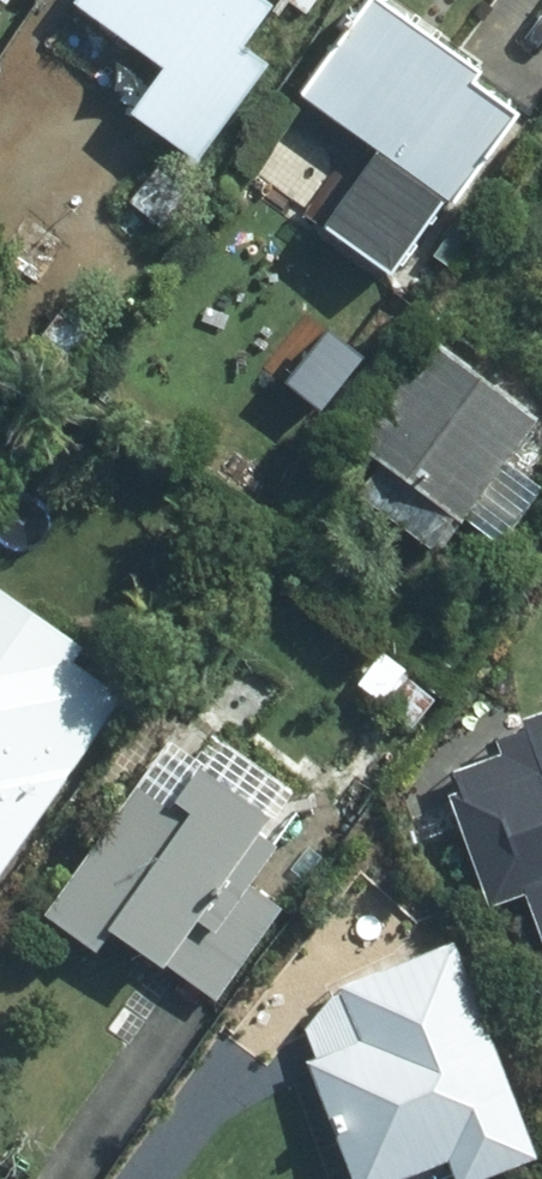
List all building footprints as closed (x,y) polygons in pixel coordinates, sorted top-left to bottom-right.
[(153,61),(121,103),(180,149),(250,56),(223,36),(251,0),(72,0),(153,61)] [(500,107),(457,76),(464,64),(373,0),(353,0),(291,89),(354,133),(299,213),(376,266),(430,189),(439,195),(500,107)] [(84,321),(56,299),(27,342),(55,362),(84,321)] [(522,411),(411,331),(339,431),(366,449),(342,482),(427,544),(522,411)] [(103,691),(54,657),(66,641),(0,594),(0,835),(103,691)] [(509,715),(491,752),(445,767),(452,788),(440,792),(476,895),(513,884),(541,971),(541,704),(509,715)] [(128,782),(36,909),(85,945),(104,919),(204,993),(269,904),(235,880),(263,842),(243,827),(253,811),(188,764),(158,804),(128,782)] [(443,941),(331,982),(352,1037),(299,1057),(343,1178),(359,1178),(435,1150),(445,1176),(519,1149),(443,941)]
